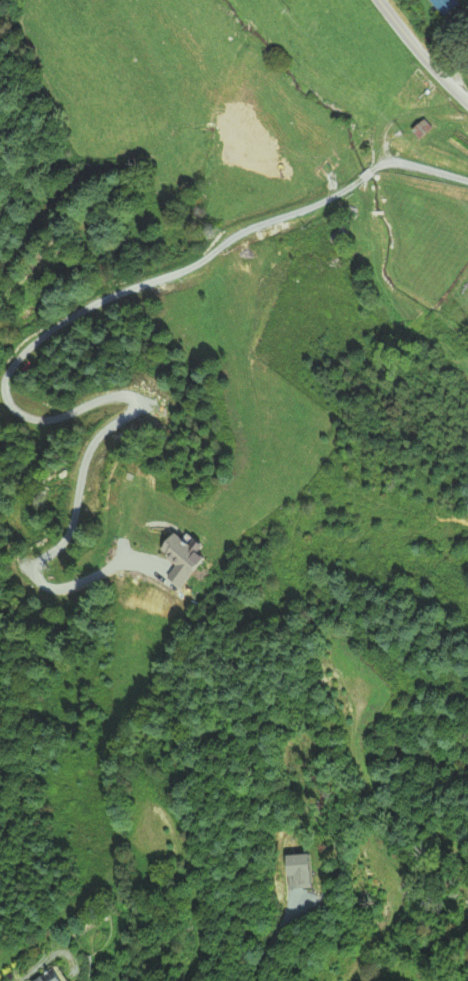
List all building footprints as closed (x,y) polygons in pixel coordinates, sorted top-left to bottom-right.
[(453,0),(426,0),(440,18),(457,5),(453,0)]
